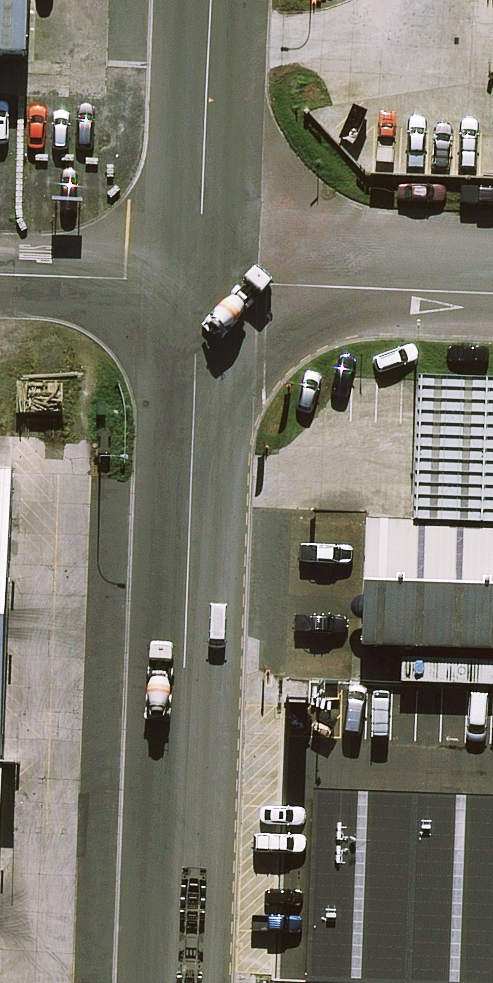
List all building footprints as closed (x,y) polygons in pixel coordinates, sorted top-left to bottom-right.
[(29,0),(0,0),(0,33),(28,34),(29,0)] [(0,462),(0,748),(3,748),(14,463),(0,462)] [(366,502),(362,618),(492,623),(492,507),(366,502)] [(310,980),(385,982),(492,982),(492,794),(317,787),(310,980)]
